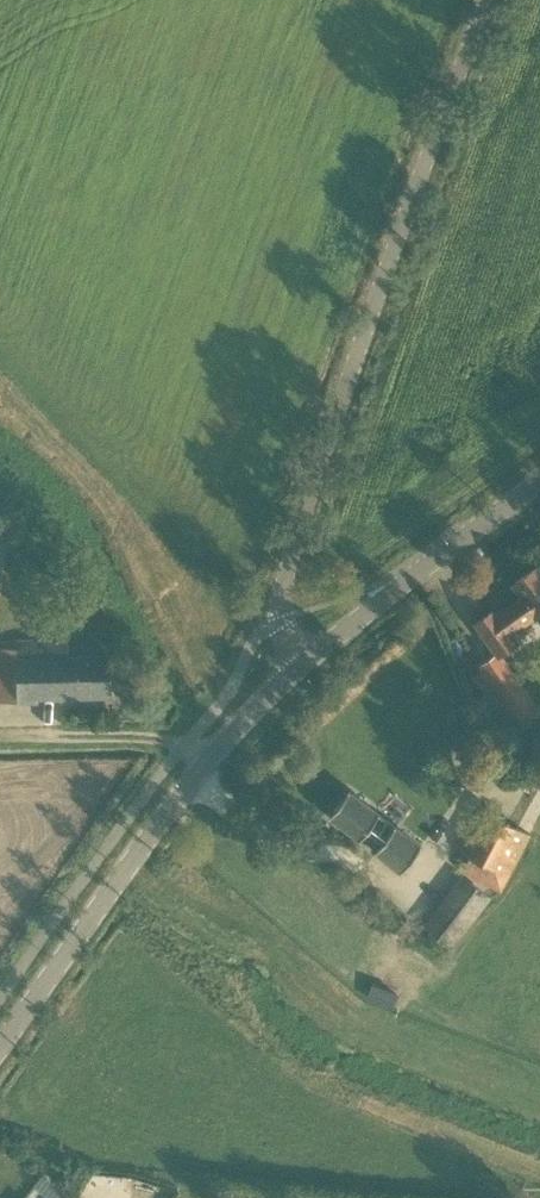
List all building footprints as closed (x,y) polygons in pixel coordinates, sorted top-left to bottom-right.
[(496,652),(499,655),(500,654),(518,641),(512,633),(536,615),(536,616),(538,614),(539,617),(539,567),(538,565),(513,583),(521,596),(499,614),(495,609),(475,622),(496,652)] [(16,647),(0,647),(0,701),(38,700),(38,696),(112,695),(111,654),(69,655),(68,638),(16,639),(16,647)] [(496,652),(479,664),(482,669),(472,675),(512,732),(524,724),(539,712),(539,711),(516,678),(500,654),(499,655),(496,652)] [(343,797),(329,815),(360,839),(367,831),(382,842),(375,851),(402,871),(421,845),(349,790),(347,792),(343,797)] [(500,890),(530,834),(479,807),(457,849),(470,856),(463,871),(500,890)] [(452,946),(490,896),(463,876),(426,925),(452,946)] [(35,1188),(54,1197),(62,1197),(72,1180),(46,1166),(35,1188)]
